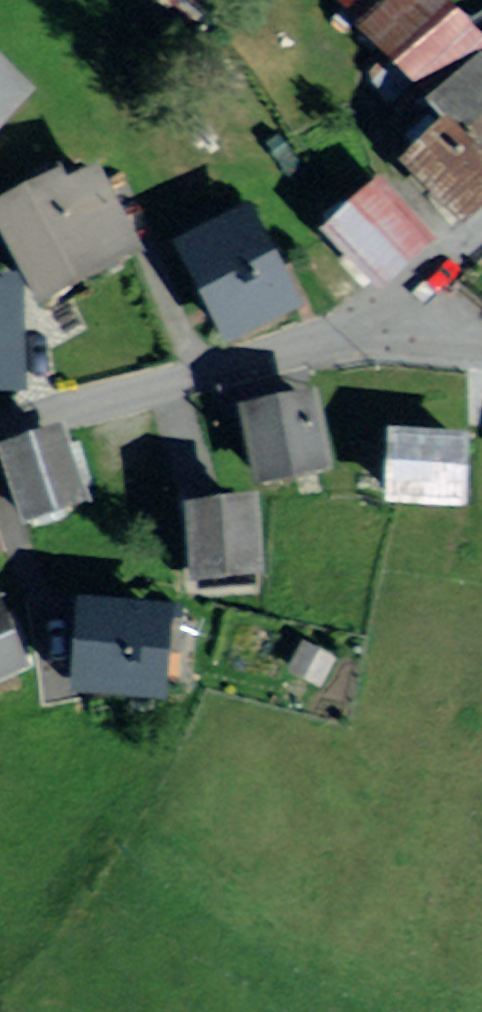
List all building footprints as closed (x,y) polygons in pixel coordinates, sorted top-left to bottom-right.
[(353,3),(449,107),(481,76),(481,48),(438,0),(357,0),(353,3)] [(26,98),(0,74),(0,126),(26,98)] [(471,215),(481,204),(481,100),(419,162),(471,215)] [(14,216),(55,303),(142,263),(102,176),(14,216)] [(344,231),(389,284),(434,247),(389,194),(344,231)] [(259,216),(195,246),(235,332),(299,303),(259,216)] [(31,395),(29,278),(0,278),(0,396),(31,395)] [(317,396),(254,410),(269,477),(332,463),(317,396)] [(67,431),(14,452),(40,516),(93,495),(67,431)] [(471,439),(407,438),(405,495),(470,497),(471,439)] [(264,501),(201,508),(208,575),(271,569),(264,501)] [(0,606),(0,676),(39,658),(12,600),(0,606)] [(181,609),(100,606),(97,686),(178,689),(181,609)] [(335,660),(302,641),(286,669),(320,688),(335,660)]
